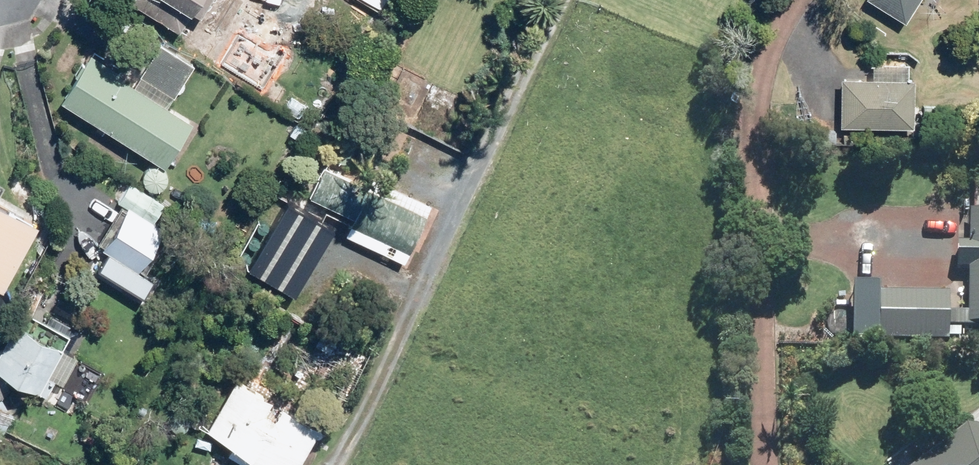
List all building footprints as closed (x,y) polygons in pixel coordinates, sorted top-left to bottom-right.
[(127,2),(179,35),(189,21),(197,26),(213,0),(129,0),(127,2)] [(864,1),(902,24),(917,0),(864,0),(864,1)] [(204,57),(242,81),(247,74),(256,80),(271,57),(262,51),(266,45),(228,21),(204,57)] [(61,104),(165,170),(193,127),(167,111),(194,68),(161,48),(143,75),(124,64),(118,74),(91,57),(84,67),(82,66),(75,76),(79,78),(61,104)] [(911,84),(838,81),(837,128),(910,130),(911,84)] [(277,107),(285,95),(275,89),(267,101),(277,107)] [(307,107),(292,97),(283,109),(299,119),(307,107)] [(308,134),(297,125),(289,136),(300,144),(308,134)] [(312,136),(299,154),(310,162),(322,144),(312,136)] [(354,184),(325,170),(311,200),(339,214),(354,184)] [(346,237),(405,265),(433,208),(374,180),(346,237)] [(881,334),(951,336),(951,319),(970,319),(970,315),(978,315),(978,203),(972,203),(971,235),(960,235),(959,261),(971,261),(970,306),(949,306),(950,287),(882,285),(881,334)] [(290,207),(252,272),(301,301),(339,235),(290,207)] [(105,253),(138,273),(138,272),(146,277),(169,240),(163,236),(166,232),(130,210),(128,213),(122,208),(98,246),(107,251),(105,253)] [(2,296),(38,232),(0,210),(0,294),(2,296)] [(56,383),(49,379),(63,355),(61,354),(70,339),(26,313),(17,328),(0,358),(0,372),(46,399),(56,383)] [(337,344),(323,335),(315,346),(329,356),(337,344)] [(113,374),(108,371),(102,373),(98,379),(101,385),(106,388),(112,386),(115,380),(113,374)] [(263,464),(302,464),(321,433),(284,411),(276,425),(265,418),(273,405),(236,384),(207,433),(263,464)] [(2,433),(10,416),(10,409),(0,404),(0,432),(2,433)] [(970,417),(909,464),(978,464),(978,419),(970,417)]
